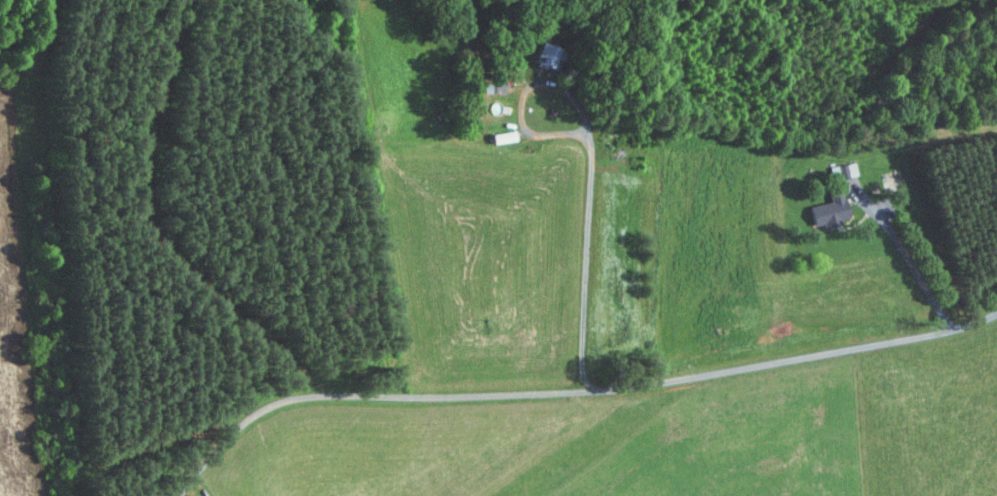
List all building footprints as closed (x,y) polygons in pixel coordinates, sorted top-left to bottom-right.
[(829,165),(830,179),(855,176),(853,162),(829,165)] [(805,206),(809,226),(843,218),(837,190),(826,193),(827,201),(805,206)]
